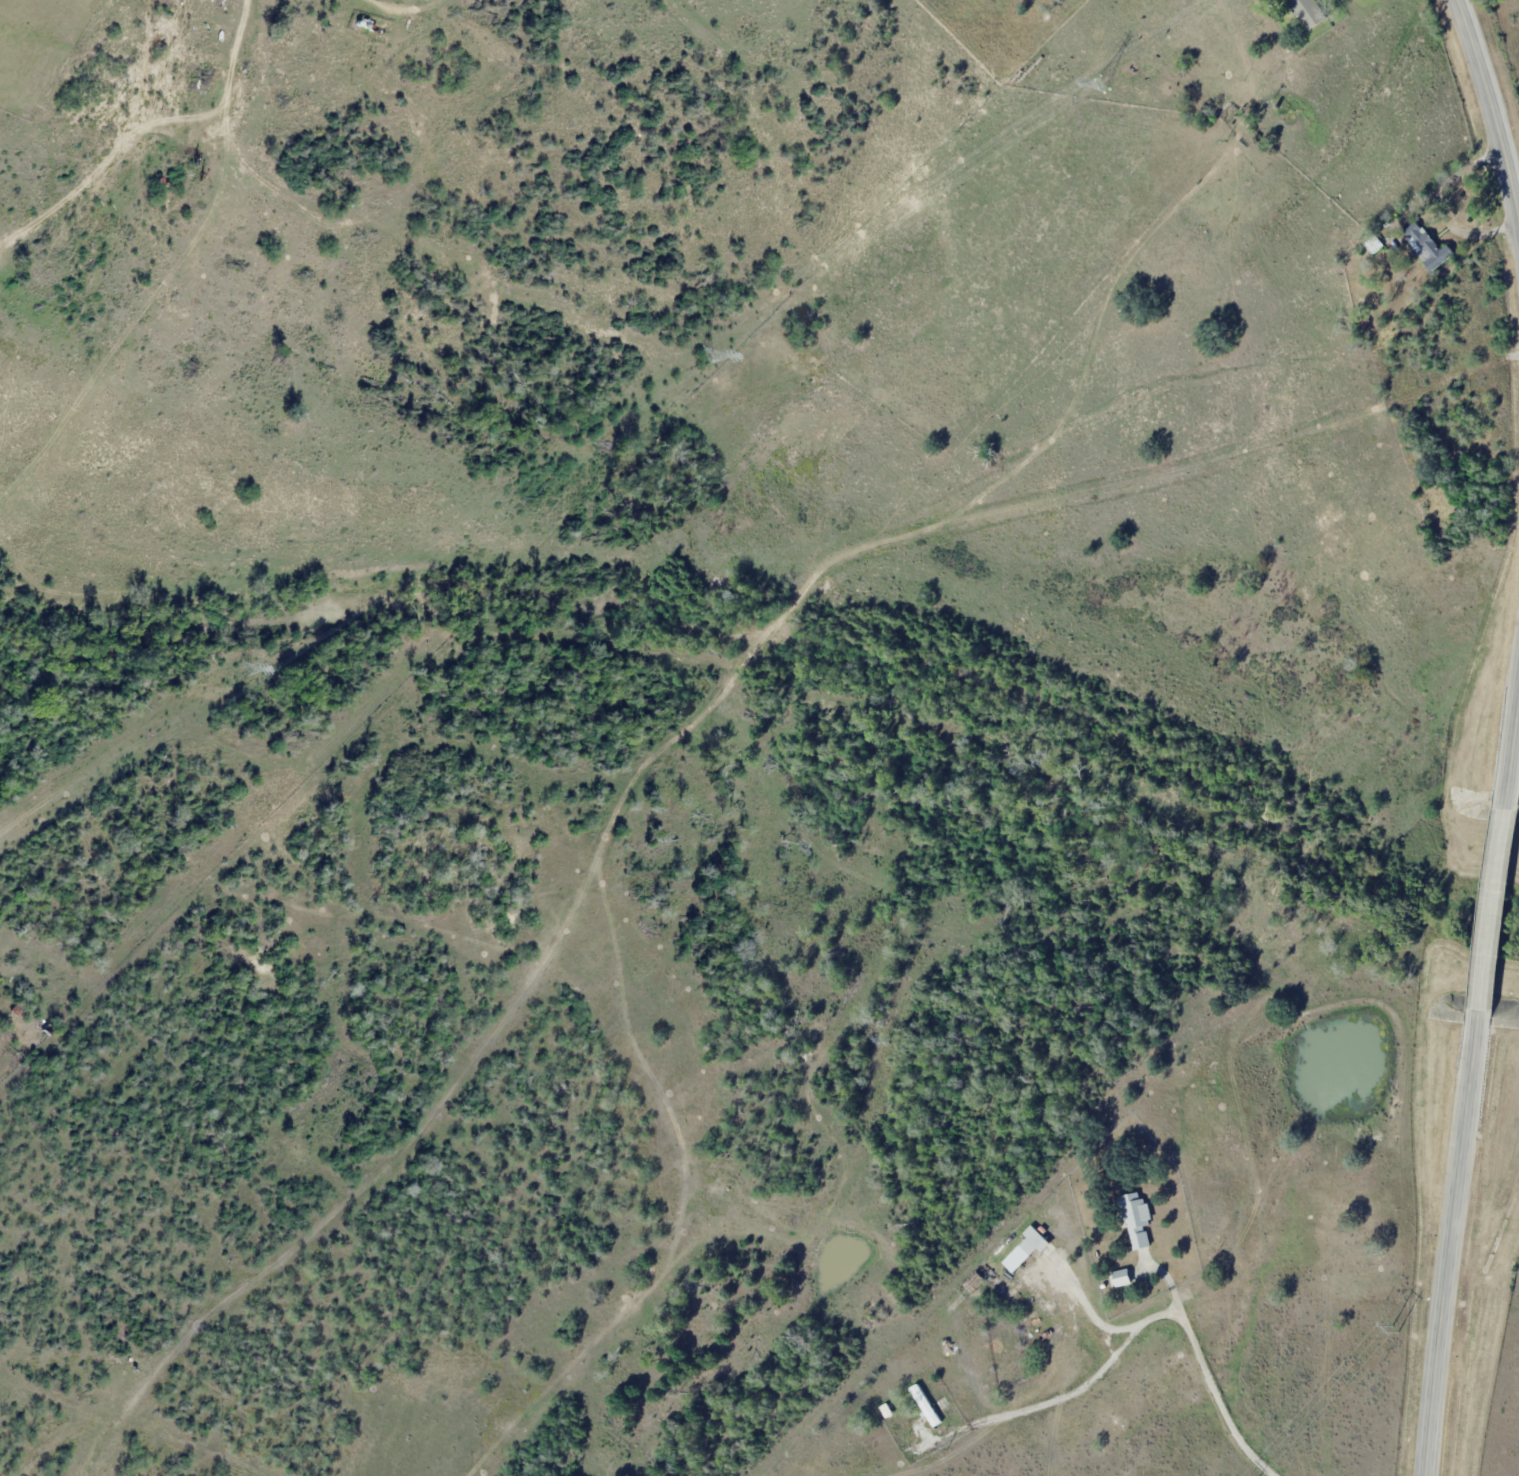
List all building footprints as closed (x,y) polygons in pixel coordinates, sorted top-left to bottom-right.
[(1313,31),(1331,18),(1318,0),(1289,0),(1313,31)] [(1450,261),(1430,221),(1409,231),(1430,272),(1450,261)] [(1122,1197),(1134,1252),(1157,1247),(1145,1192),(1122,1197)] [(1050,1241),(1034,1226),(1025,1235),(1029,1238),(1006,1264),(1018,1276),(1050,1241)] [(1134,1285),(1133,1271),(1114,1273),(1116,1287),(1134,1285)] [(911,1390),(935,1429),(944,1424),(920,1385),(911,1390)]
